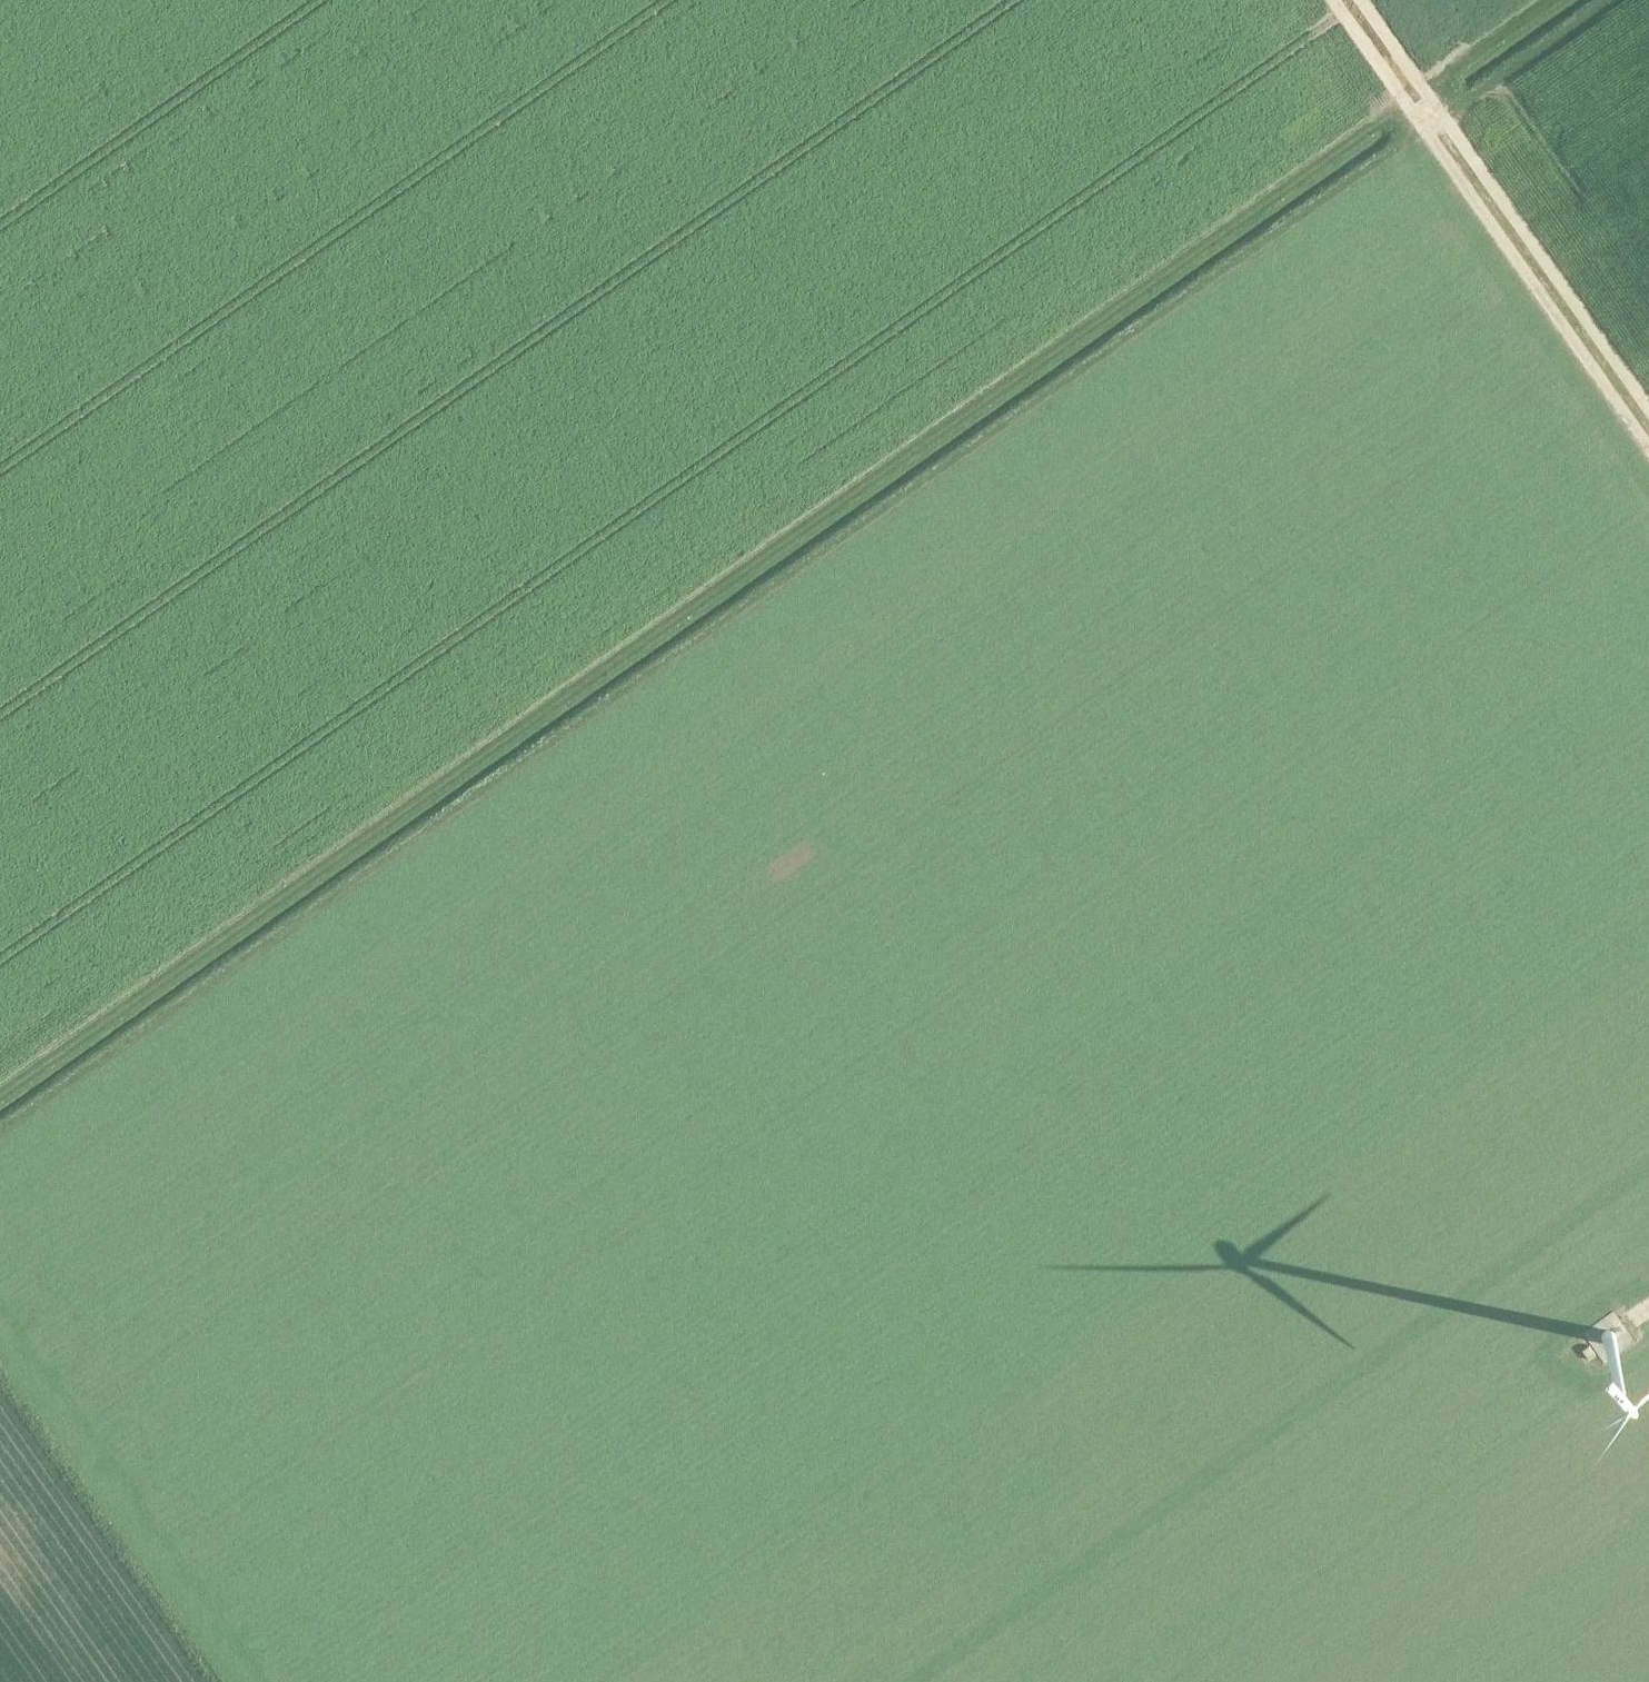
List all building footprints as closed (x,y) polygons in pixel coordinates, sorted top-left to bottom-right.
[(1612,1344),(1599,1349),(1595,1339),(1585,1343),(1594,1366),(1617,1357),(1612,1344)]
